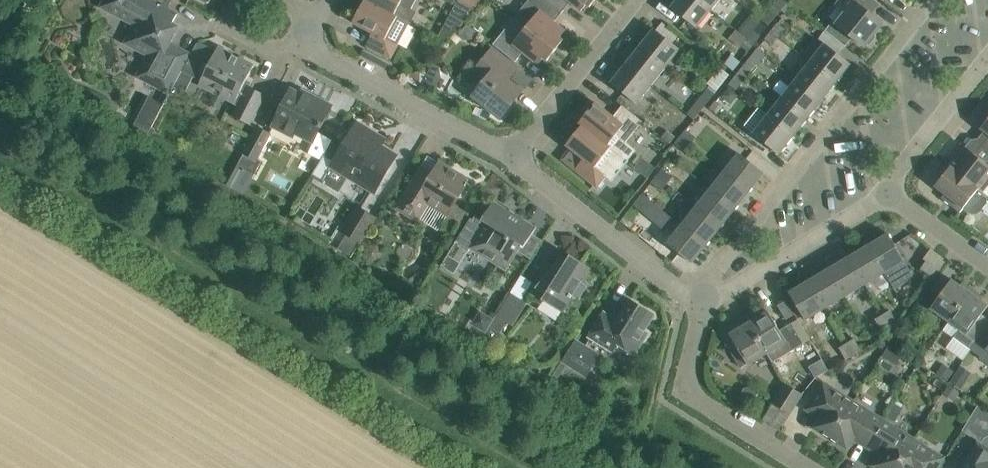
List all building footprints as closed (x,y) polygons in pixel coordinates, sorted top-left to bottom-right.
[(173,23),(177,13),(152,0),(104,0),(100,7),(134,25),(125,43),(148,55),(137,77),(170,94),(192,53),(191,52),(190,53),(170,43),(179,26),(173,23)] [(367,0),(364,0),(365,0),(353,23),(373,33),(366,46),(391,59),(410,23),(367,0)] [(411,9),(416,0),(367,0),(410,23),(416,11),(411,9)] [(477,9),(484,0),(459,0),(477,9)] [(514,18),(526,27),(555,50),(564,40),(560,37),(566,30),(554,22),(562,12),(562,11),(547,0),(531,0),(529,2),(528,1),(514,18)] [(562,11),(570,2),(581,11),(587,4),(590,7),(595,0),(547,0),(562,11)] [(699,0),(677,0),(671,7),(697,28),(711,10),(699,0)] [(711,10),(719,0),(699,0),(711,10)] [(873,0),(840,0),(837,4),(846,11),(839,21),(836,18),(826,31),(845,46),(852,37),(864,47),(883,23),(867,11),(875,1),(873,0)] [(783,8),(781,9),(788,15),(795,6),(788,1),(783,8)] [(781,9),(783,8),(776,3),(770,11),(776,16),(781,9)] [(509,24),(493,44),(500,49),(515,62),(523,53),(538,65),(544,58),(547,61),(555,50),(526,27),(514,18),(509,24)] [(772,31),(778,36),(785,28),(778,23),(772,31)] [(640,47),(665,67),(680,49),(654,28),(640,47)] [(754,30),(748,38),(754,44),(760,36),(754,30)] [(772,44),(778,36),(772,31),(765,39),(772,44)] [(747,39),(741,46),(748,52),(754,44),(748,38),(747,39)] [(850,64),(825,43),(810,62),(836,82),(850,64)] [(254,65),(218,47),(198,86),(238,106),(233,116),(249,124),(265,94),(250,87),(252,82),(247,79),(254,65)] [(625,65),(651,85),(665,67),(640,47),(625,65)] [(508,80),(518,68),(492,48),(474,71),(485,80),(477,91),(478,92),(473,103),(499,117),(503,112),(505,113),(523,91),(508,80)] [(385,69),(389,62),(364,49),(360,56),(385,69)] [(743,67),(750,72),(756,64),(750,59),(743,67)] [(796,80),(822,100),(836,82),(810,62),(796,80)] [(625,65),(611,83),(636,104),(651,85),(625,65)] [(729,85),(736,90),(750,72),(743,67),(729,85)] [(782,97),(807,118),(822,100),(796,80),(782,97)] [(701,96),(708,101),(714,93),(708,88),(701,96)] [(310,98),(291,89),(272,126),(293,137),(295,133),(313,143),(332,105),(312,95),(310,98)] [(708,101),(701,96),(695,104),(702,109),(708,101)] [(768,115),(793,135),(807,118),(782,97),(768,115)] [(716,114),(723,106),(716,101),(710,109),(716,114)] [(582,125),(628,159),(636,150),(626,142),(642,121),(622,105),(613,116),(596,102),(579,123),(582,125)] [(768,115),(753,134),(779,154),(793,135),(768,115)] [(322,183),(339,193),(349,177),(374,192),(396,156),(380,146),(384,140),(358,123),(339,153),(335,161),(322,183)] [(597,187),(606,176),(611,181),(628,159),(582,125),(566,145),(584,159),(575,170),(597,187)] [(261,161),(257,158),(270,134),(258,128),(228,183),(244,192),(261,161)] [(686,129),(680,136),(690,144),(696,137),(686,129)] [(676,136),(668,130),(662,138),(670,144),(676,136)] [(685,151),(690,144),(680,136),(675,143),(685,151)] [(315,155),(322,159),(330,146),(323,142),(315,155)] [(984,161),(962,144),(946,164),(982,192),(987,184),(987,156),(984,161)] [(329,147),(325,155),(335,161),(339,153),(329,147)] [(724,171),(749,191),(764,173),(739,153),(724,171)] [(428,204),(448,215),(465,187),(461,184),(465,177),(440,162),(429,181),(417,173),(395,208),(418,222),(428,204)] [(946,164),(937,175),(941,178),(935,186),(945,194),(941,198),(959,212),(963,208),(968,212),(973,214),(977,213),(980,211),(987,200),(987,197),(982,192),(946,164)] [(662,168),(656,175),(667,183),(672,177),(662,168)] [(710,189),(735,209),(749,191),(724,171),(710,189)] [(662,190),(667,183),(656,175),(651,182),(662,190)] [(696,207),(721,227),(735,209),(710,189),(696,207)] [(647,209),(652,202),(642,193),(637,200),(647,208),(647,209)] [(521,245),(524,247),(536,228),(522,219),(523,217),(517,213),(510,209),(509,211),(494,201),(484,216),(478,212),(475,216),(473,214),(455,243),(469,251),(471,247),(506,269),(521,245)] [(647,208),(643,212),(663,228),(669,228),(676,233),(667,243),(673,248),(692,263),(707,245),(682,225),(681,225),(652,202),(647,209),(647,208)] [(358,207),(343,232),(347,234),(360,242),(375,218),(358,207)] [(682,225),(707,245),(721,227),(696,207),(682,225)] [(888,233),(868,245),(884,273),(893,288),(914,276),(905,260),(888,233)] [(849,257),(865,284),(884,273),(868,245),(849,257)] [(448,254),(441,266),(454,274),(462,262),(448,254)] [(573,295),(579,299),(587,287),(581,282),(590,268),(570,256),(566,261),(561,257),(532,292),(562,312),(573,295)] [(829,269),(845,296),(865,284),(849,257),(829,269)] [(932,276),(937,269),(926,261),(921,268),(932,276)] [(809,281),(826,308),(845,296),(829,269),(809,281)] [(949,322),(970,292),(951,279),(931,308),(949,322)] [(809,281),(789,293),(805,320),(826,308),(809,281)] [(526,302),(510,292),(482,337),(492,344),(506,322),(508,323),(507,324),(507,325),(526,302)] [(970,292),(949,322),(960,329),(954,338),(971,350),(978,340),(968,334),(987,305),(970,292)] [(612,351),(616,344),(635,355),(648,333),(644,331),(654,315),(630,300),(617,320),(604,312),(588,337),(612,351)] [(891,310),(883,315),(890,326),(897,321),(891,310)] [(764,355),(767,353),(772,362),(804,344),(791,323),(779,330),(768,311),(753,320),(749,314),(742,318),(764,355)] [(883,315),(875,319),(882,330),(890,326),(883,315)] [(764,355),(742,318),(726,328),(730,334),(723,337),(741,367),(747,364),(748,365),(764,355)] [(903,331),(896,341),(903,347),(911,336),(903,331)] [(854,339),(847,343),(853,354),(861,350),(854,339)] [(576,340),(554,376),(558,379),(567,364),(586,376),(599,355),(576,340)] [(847,343),(839,348),(846,359),(853,354),(847,343)] [(980,358),(987,364),(987,346),(980,358)] [(937,373),(947,381),(954,371),(944,363),(937,373)] [(960,364),(949,382),(962,390),(973,373),(960,364)] [(813,427),(830,438),(853,401),(823,382),(806,409),(807,410),(810,405),(819,411),(820,416),(813,427)] [(803,394),(786,383),(773,404),(790,414),(803,394)] [(884,420),(853,401),(830,438),(847,449),(854,437),(860,436),(870,442),(884,420)] [(895,403),(887,416),(894,421),(902,408),(895,403)] [(870,442),(880,449),(881,454),(874,466),(878,467),(896,467),(914,439),(884,420),(870,442)] [(964,467),(987,467),(987,436),(984,438),(981,444),(977,442),(972,450),(973,454),(966,466),(964,467)] [(914,439),(896,467),(939,467),(945,458),(914,439)]
